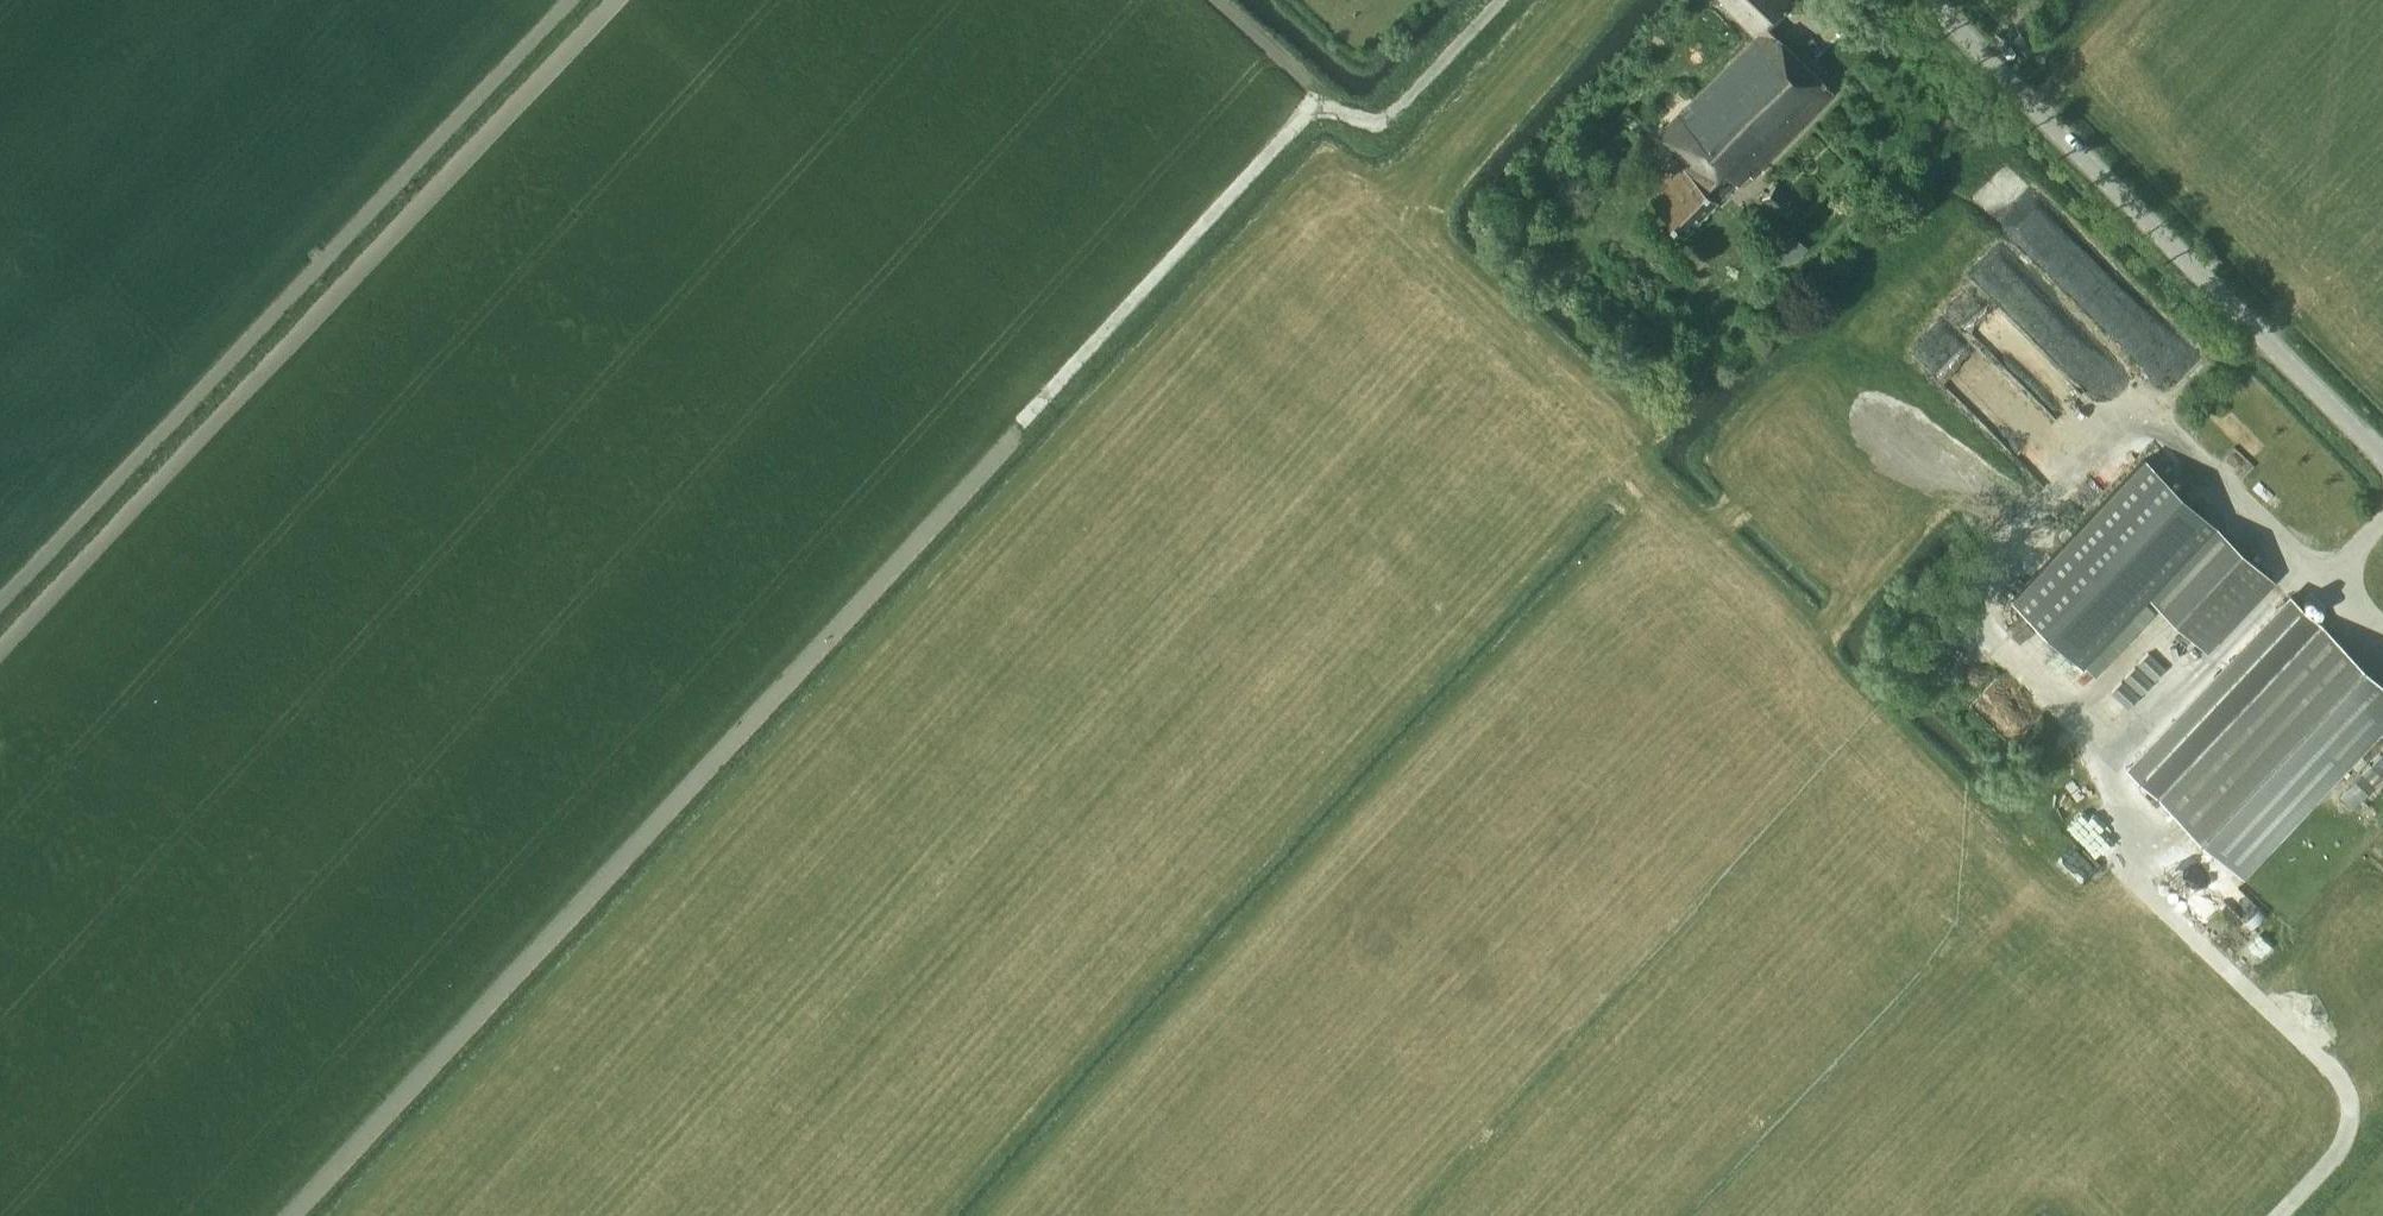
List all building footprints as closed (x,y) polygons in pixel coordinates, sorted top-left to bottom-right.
[(1769,28),(1793,5),(1788,0),(1726,0),(1722,4),(1755,40),(1653,134),(1678,161),(1643,193),(1677,229),(1683,236),(1735,183),(1737,184),(1745,177),(1832,96),(1769,28)] [(1791,199),(1776,184),(1763,197),(1778,212),(1791,199)] [(2275,581),(2148,460),(2015,599),(2086,666),(2152,596),(2210,650),(2275,581)] [(2129,766),(2161,796),(2245,876),(2353,762),(2382,731),(2382,682),(2323,626),(2291,595),(2129,766)] [(2021,642),(2033,629),(2027,623),(2014,635),(2021,642)] [(2096,693),(2113,711),(2166,660),(2148,642),(2096,693)] [(2366,778),(2344,799),(2357,811),(2378,791),(2366,778)]
